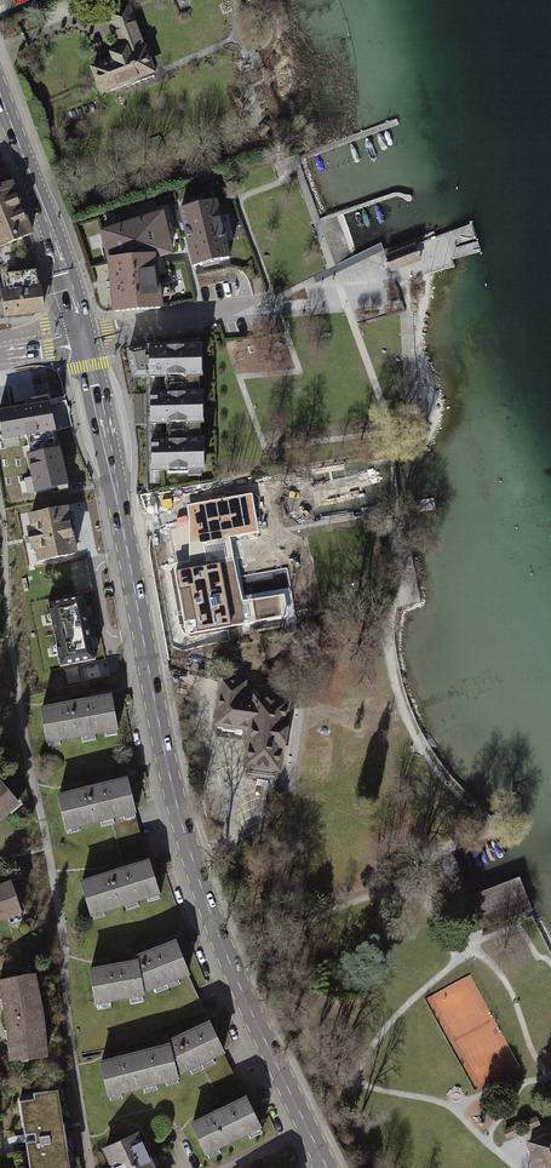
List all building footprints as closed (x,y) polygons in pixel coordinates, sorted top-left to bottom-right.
[(134,74),(137,73),(151,68),(148,59),(139,37),(133,20),(127,6),(107,13),(117,38),(118,38),(122,49),(124,48),(134,74)] [(124,48),(122,49),(110,54),(114,63),(102,67),(101,65),(92,68),(101,91),(113,87),(138,77),(137,73),(134,74),(124,48)] [(0,188),(0,217),(21,209),(11,184),(0,188)] [(215,202),(180,210),(194,266),(229,258),(215,202)] [(0,217),(0,247),(31,235),(21,209),(0,217)] [(161,215),(103,233),(111,263),(115,311),(160,308),(152,258),(170,253),(161,215)] [(414,245),(386,256),(392,273),(421,262),(414,245)] [(37,288),(35,271),(6,275),(8,292),(2,293),(5,315),(42,311),(39,288),(37,288)] [(137,350),(128,352),(133,377),(145,377),(145,372),(150,371),(150,377),(170,376),(170,385),(190,384),(190,376),(201,376),(200,346),(149,347),(149,357),(145,358),(145,348),(137,350)] [(171,394),(150,394),(151,424),(171,423),(171,432),(191,431),(191,423),(202,423),(201,393),(190,393),(190,384),(170,385),(171,394)] [(0,408),(0,422),(3,438),(55,429),(50,399),(0,408)] [(172,440),(151,441),(152,471),(203,470),(203,440),(191,440),(191,431),(171,432),(172,440)] [(61,446),(27,454),(35,491),(70,484),(61,446)] [(252,492),(187,504),(190,521),(189,561),(174,564),(187,634),(288,615),(284,594),(242,602),(230,537),(259,531),(252,492)] [(64,504),(29,511),(38,556),(73,549),(64,504)] [(81,592),(45,599),(58,664),(94,657),(81,592)] [(244,682),(221,679),(215,724),(252,729),(246,774),(285,779),(296,704),(242,696),(244,682)] [(111,697),(41,709),(48,747),(117,734),(111,697)] [(126,779),(58,797),(68,833),(136,816),(126,779)] [(18,804),(0,782),(0,818),(18,804)] [(148,861),(81,882),(93,919),(160,898),(148,861)] [(519,877),(447,905),(459,937),(532,909),(519,877)] [(21,911),(10,882),(0,885),(0,919),(21,911)] [(176,942),(134,958),(135,962),(136,962),(142,991),(188,973),(176,942)] [(135,962),(90,970),(96,1003),(143,994),(142,991),(136,962),(135,962)] [(39,1015),(31,974),(0,980),(0,985),(7,1020),(39,1015)] [(39,1015),(7,1020),(11,1060),(43,1057),(39,1015)] [(209,1023),(166,1043),(167,1046),(168,1045),(176,1074),(223,1051),(209,1023)] [(167,1046),(101,1063),(111,1100),(178,1083),(176,1074),(168,1045),(167,1046)] [(17,1096),(27,1167),(66,1167),(56,1091),(17,1096)] [(246,1098),(192,1124),(205,1152),(259,1126),(246,1098)] [(539,1124),(536,1117),(528,1120),(531,1128),(539,1124)] [(507,1137),(516,1134),(513,1126),(504,1130),(507,1137)] [(101,1149),(110,1167),(155,1167),(138,1132),(101,1149)] [(529,1142),(539,1167),(550,1167),(550,1134),(529,1142)]
